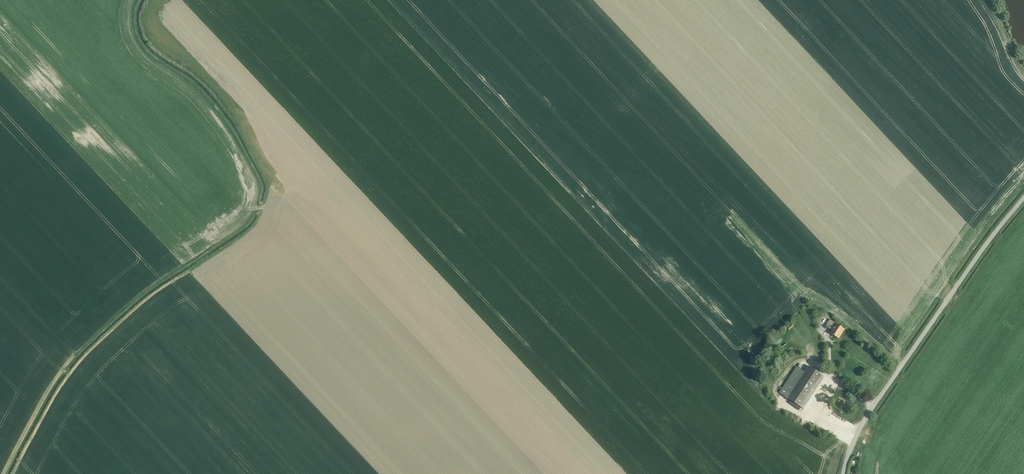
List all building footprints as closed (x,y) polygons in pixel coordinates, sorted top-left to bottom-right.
[(832,326),(834,323),(830,320),(826,326),(832,331),(830,334),(839,339),(845,329),(837,324),(835,327),(832,326)] [(809,366),(805,373),(796,367),(779,393),(788,399),(803,409),(824,376),(809,366)]
